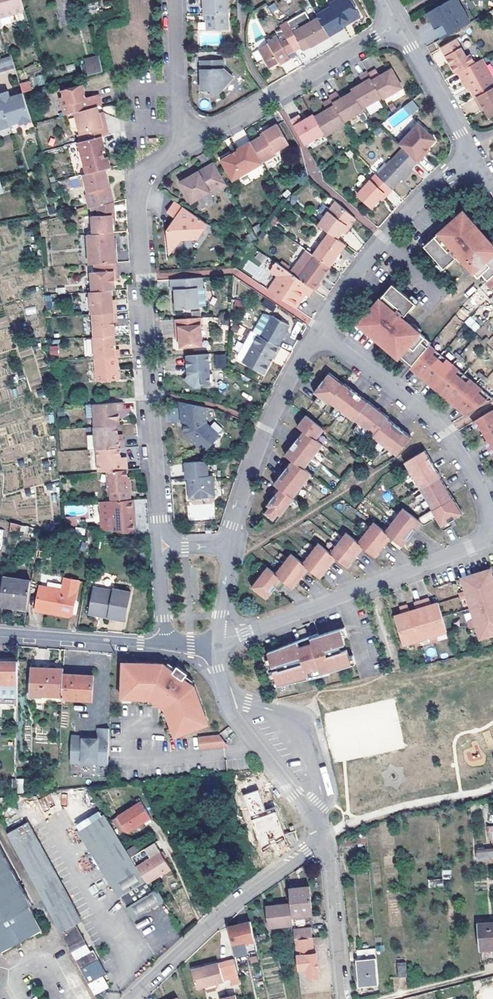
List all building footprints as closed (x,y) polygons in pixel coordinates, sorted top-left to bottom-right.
[(24,8),(21,0),(0,0),(0,16),(24,8)] [(204,13),(206,13),(206,19),(207,30),(228,28),(227,0),(203,0),(204,13)] [(336,32),(344,27),(343,26),(361,16),(351,0),(335,0),(330,3),(331,5),(323,10),(336,32)] [(458,0),(445,0),(426,11),(431,20),(434,18),(436,23),(435,24),(442,36),(470,20),(458,0)] [(470,20),(474,17),(468,7),(475,3),(473,0),(458,0),(470,20)] [(336,32),(323,10),(316,14),(318,17),(329,36),(336,32)] [(305,11),(287,22),(293,31),(311,21),(305,11)] [(329,36),(318,17),(311,21),(306,24),(317,44),(329,36)] [(302,46),(293,31),(287,22),(280,26),(286,35),(295,50),(302,46)] [(317,44),(306,24),(293,31),(302,46),(304,50),(310,46),(311,47),(317,44)] [(279,62),(281,64),(291,58),(288,54),(295,50),(286,35),(279,39),(277,34),(267,41),(268,42),(259,48),(270,68),(279,62)] [(451,66),(470,55),(469,55),(469,54),(469,53),(465,56),(455,38),(440,47),(451,66)] [(470,55),(451,66),(455,72),(457,71),(473,62),(470,55)] [(0,59),(0,67),(12,63),(10,56),(0,59)] [(84,60),(85,65),(100,60),(99,56),(84,60)] [(457,71),(461,79),(464,77),(466,79),(476,95),(492,85),(492,78),(481,57),(473,62),(457,71)] [(100,60),(85,65),(88,75),(102,71),(100,60)] [(205,78),(202,80),(202,91),(209,90),(209,94),(218,94),(233,78),(224,69),(223,60),(201,61),(201,70),(204,70),(205,78)] [(368,75),(381,97),(382,100),(402,88),(391,70),(379,77),(375,70),(368,75)] [(352,93),(361,109),(381,97),(368,75),(366,72),(358,76),(362,83),(350,90),(352,93)] [(22,93),(32,90),(29,80),(19,83),(22,93)] [(476,95),(474,96),(478,103),(481,102),(484,107),(489,116),(492,113),(492,85),(476,95)] [(82,86),(61,91),(63,97),(60,98),(64,115),(74,113),(96,107),(101,106),(98,95),(86,98),(82,86)] [(23,93),(14,95),(15,98),(11,99),(10,97),(8,91),(0,93),(0,96),(8,123),(18,120),(18,122),(30,118),(23,93)] [(330,100),(344,122),(362,111),(361,109),(352,93),(341,99),(337,93),(329,98),(330,100)] [(0,96),(0,127),(8,124),(8,123),(0,96)] [(412,99),(402,107),(410,116),(419,109),(412,99)] [(315,117),(324,133),(326,136),(345,125),(344,122),(330,100),(323,104),(326,111),(315,117)] [(96,107),(74,113),(82,141),(102,136),(108,134),(104,119),(100,120),(98,114),(96,107)] [(324,133),(315,117),(314,115),(302,123),(298,116),(291,120),(305,145),(324,133)] [(420,154),(426,148),(434,139),(418,124),(399,145),(402,148),(417,162),(422,156),(420,154)] [(252,143),(263,162),(278,154),(277,152),(289,145),(278,125),(265,133),(266,135),(262,137),(252,143)] [(379,127),(374,132),(376,136),(382,131),(379,127)] [(102,136),(82,141),(79,142),(87,173),(106,168),(111,167),(108,156),(105,157),(103,150),(105,149),(102,136)] [(263,162),(252,143),(251,142),(221,159),(233,181),(264,164),(263,162)] [(376,175),(391,190),(417,162),(402,148),(376,175)] [(218,188),(220,190),(227,186),(214,163),(180,183),(192,203),(218,188)] [(83,174),(88,193),(87,194),(90,208),(98,206),(114,201),(111,191),(110,190),(108,185),(109,183),(106,168),(87,173),(83,174)] [(383,193),(386,195),(391,190),(376,175),(375,174),(356,194),(371,207),(379,198),(383,193)] [(114,201),(98,206),(99,216),(93,216),(94,234),(113,233),(114,233),(113,223),(113,214),(115,214),(114,201)] [(174,228),(168,229),(170,253),(181,239),(197,237),(207,223),(174,201),(167,213),(174,218),(172,220),(174,228)] [(329,234),(337,239),(342,232),(346,226),(348,227),(355,219),(335,202),(318,225),(328,232),(329,234)] [(487,282),(492,289),(492,251),(491,250),(492,248),(492,246),(464,212),(425,246),(439,263),(445,269),(457,258),(455,255),(457,253),(462,258),(467,264),(474,272),(479,278),(484,274),(489,280),(487,282)] [(273,217),(268,223),(273,226),(277,221),(273,217)] [(253,232),(247,236),(251,241),(256,238),(253,232)] [(329,234),(328,232),(312,254),(313,256),(329,267),(345,244),(337,239),(329,234)] [(94,264),(115,262),(119,262),(117,240),(113,241),(113,233),(94,234),(89,235),(91,264),(94,264)] [(313,256),(312,254),(306,250),(289,272),(298,278),(312,288),(314,290),(320,283),(318,282),(317,281),(321,274),(322,276),(329,267),(313,256)] [(298,278),(289,272),(275,261),(268,270),(276,276),(267,289),(291,306),(302,292),(304,294),(307,296),(312,288),(298,278)] [(92,292),(110,290),(114,290),(114,280),(111,280),(111,275),(113,275),(113,271),(115,271),(115,262),(94,264),(95,272),(90,272),(92,292)] [(447,271),(445,269),(439,263),(436,266),(443,274),(447,271)] [(472,274),(474,272),(467,264),(465,266),(472,274)] [(485,284),(487,282),(489,280),(484,274),(479,278),(485,284)] [(177,298),(176,298),(177,311),(199,309),(198,289),(203,288),(202,278),(171,280),(172,291),(175,290),(177,290),(177,298)] [(471,412),(492,399),(492,398),(430,345),(428,347),(421,341),(424,337),(419,333),(411,326),(407,323),(400,317),(402,314),(406,317),(416,304),(410,299),(393,284),(359,324),(371,334),(391,351),(395,354),(397,351),(413,365),(411,367),(418,373),(420,370),(425,374),(431,379),(429,382),(440,392),(442,389),(448,393),(454,398),(451,402),(464,412),(467,409),(471,412)] [(109,300),(111,300),(110,290),(92,292),(89,292),(91,315),(92,315),(114,313),(114,304),(110,304),(109,300)] [(294,308),(304,294),(302,292),(291,306),(294,308)] [(54,309),(54,295),(45,295),(45,309),(54,309)] [(413,295),(410,299),(416,304),(418,305),(421,302),(413,295)] [(264,299),(261,305),(272,311),(275,305),(264,299)] [(114,313),(92,315),(93,337),(113,336),(113,325),(111,325),(111,322),(112,322),(115,321),(114,313)] [(252,333),(259,337),(271,316),(267,314),(262,315),(252,333)] [(409,320),(406,317),(402,314),(400,317),(407,323),(409,320)] [(0,318),(0,328),(10,325),(6,316),(0,318)] [(282,332),(284,333),(288,326),(271,316),(259,337),(277,347),(282,337),(280,337),(282,332)] [(471,316),(465,322),(474,332),(480,327),(471,316)] [(180,335),(180,340),(180,348),(203,346),(201,319),(175,321),(177,335),(180,335)] [(414,324),(411,326),(419,333),(422,330),(414,324)] [(270,358),(271,359),(278,347),(277,347),(259,337),(252,333),(250,332),(236,356),(238,360),(263,374),(269,363),(267,362),(270,358)] [(94,360),(116,358),(118,358),(117,349),(113,350),(112,346),(114,345),(113,336),(93,337),(92,337),(94,360)] [(431,343),(424,337),(421,341),(428,347),(430,345),(431,343)] [(84,339),(85,356),(92,356),(91,339),(84,339)] [(58,345),(49,346),(50,356),(59,355),(58,345)] [(214,355),(215,368),(226,367),(225,354),(214,355)] [(213,382),(211,356),(187,358),(188,374),(191,373),(191,377),(189,377),(183,384),(197,396),(203,395),(205,393),(216,392),(216,382),(213,382)] [(116,358),(94,360),(96,382),(118,380),(116,358)] [(344,382),(329,371),(314,391),(318,394),(313,400),(324,408),(329,401),(335,406),(330,412),(342,421),(347,415),(352,420),(353,419),(357,423),(352,428),(364,438),(369,431),(374,435),(373,436),(377,439),(372,447),(383,456),(390,449),(396,455),(411,436),(402,429),(397,425),(388,417),(389,416),(382,410),(376,406),(368,400),(360,394),(354,389),(344,382)] [(425,374),(422,377),(429,382),(431,379),(425,374)] [(448,393),(446,397),(451,402),(454,398),(448,393)] [(93,416),(93,427),(116,426),(118,426),(118,416),(116,416),(116,411),(122,411),(122,404),(90,405),(91,416),(93,416)] [(205,441),(211,447),(220,437),(207,426),(206,410),(181,404),(181,425),(184,425),(186,425),(186,433),(184,433),(184,435),(198,448),(201,445),(205,441)] [(492,413),(492,409),(472,422),(474,425),(492,413)] [(324,428),(305,413),(297,424),(303,429),(284,453),(292,458),(273,482),(276,484),(270,491),(273,494),(266,503),(268,505),(264,511),(273,518),(277,512),(280,514),(287,505),(291,507),(303,496),(296,490),(301,485),(308,490),(317,479),(310,473),(315,467),(308,461),(312,455),(319,461),(328,449),(323,444),(327,439),(320,433),(324,428)] [(474,425),(477,430),(481,427),(485,433),(489,439),(484,442),(488,447),(492,454),(492,413),(474,425)] [(93,427),(91,427),(93,449),(96,449),(119,448),(124,447),(123,439),(117,439),(116,426),(93,427)] [(207,450),(211,447),(205,441),(201,445),(207,450)] [(119,448),(96,449),(98,472),(106,471),(126,470),(125,462),(120,462),(119,448)] [(424,449),(404,461),(407,467),(400,471),(407,484),(415,480),(421,491),(414,495),(421,508),(429,504),(431,507),(415,516),(401,505),(396,511),(389,506),(380,517),(387,523),(382,529),(369,518),(365,523),(358,517),(349,529),(356,534),(353,538),(344,530),(340,535),(333,529),(324,541),(331,546),(328,550),(319,543),(315,547),(308,542),(299,554),(306,559),(303,562),(290,552),(286,556),(279,550),(270,562),(277,568),(274,571),(261,560),(254,569),(259,573),(250,584),(265,597),(274,585),(278,588),(284,580),(292,586),(307,567),(319,576),(335,556),(347,566),(362,546),(374,556),(390,536),(402,545),(421,521),(424,524),(435,517),(443,529),(452,524),(449,520),(462,513),(448,489),(444,483),(434,465),(430,457),(427,452),(424,449)] [(191,488),(188,487),(189,500),(214,498),(212,478),(207,478),(205,462),(184,463),(186,480),(187,480),(191,479),(191,488)] [(126,470),(106,471),(108,492),(110,492),(111,502),(131,500),(129,482),(127,483),(127,477),(126,470)] [(131,500),(111,502),(99,502),(101,530),(136,534),(135,515),(133,515),(133,500),(131,500)] [(213,503),(187,505),(188,520),(214,519),(213,503)] [(21,525),(10,523),(9,530),(20,531),(21,525)] [(484,571),(484,572),(485,575),(486,579),(492,577),(490,570),(484,571)] [(461,578),(465,593),(459,595),(460,602),(467,600),(471,615),(465,617),(467,624),(473,622),(478,636),(492,632),(492,604),(492,601),(491,597),(490,594),(492,593),(492,577),(486,579),(485,575),(484,572),(461,578)] [(27,608),(31,580),(3,577),(0,596),(0,604),(27,608)] [(65,577),(63,589),(40,585),(36,609),(69,615),(74,612),(79,579),(65,577)] [(115,589),(97,586),(94,588),(91,613),(128,618),(132,589),(115,587),(115,589)] [(398,620),(395,621),(402,643),(408,642),(410,648),(418,646),(416,639),(431,635),(433,641),(440,639),(438,633),(445,631),(439,607),(435,609),(431,610),(430,604),(427,597),(413,602),(415,608),(417,614),(414,615),(410,616),(408,610),(406,603),(398,606),(400,612),(402,618),(398,620)] [(400,612),(393,615),(395,621),(398,620),(402,618),(400,612)] [(294,642),(268,652),(270,658),(266,660),(269,668),(277,666),(278,669),(270,671),(272,679),(276,678),(279,685),(309,678),(306,666),(319,663),(322,673),(356,663),(354,655),(349,656),(347,649),(342,651),(340,646),(346,644),(343,637),(348,636),(345,627),(318,635),(311,638),(314,648),(307,650),(301,652),(298,640),(294,642)] [(17,694),(17,692),(18,660),(0,660),(0,694),(17,694)] [(168,660),(166,664),(174,669),(176,666),(168,660)] [(162,701),(160,703),(164,706),(165,708),(168,717),(171,724),(174,733),(175,734),(204,723),(203,719),(200,711),(203,709),(194,684),(191,682),(183,676),(186,673),(187,671),(177,664),(176,666),(174,669),(166,664),(163,662),(136,661),(136,665),(126,665),(123,664),(121,696),(123,696),(132,696),(140,696),(149,696),(151,696),(155,699),(156,697),(162,701)] [(319,663),(306,666),(309,678),(322,675),(322,673),(319,663)] [(63,695),(64,673),(64,667),(33,666),(31,693),(63,695)] [(64,673),(63,695),(62,696),(92,698),(94,675),(64,673)] [(186,673),(183,676),(191,682),(193,679),(186,673)] [(405,748),(394,698),(324,713),(334,763),(405,748)] [(84,738),(72,738),(71,761),(82,761),(82,763),(92,763),(92,762),(96,762),(96,763),(108,764),(109,729),(98,729),(98,739),(90,738),(89,738),(89,740),(83,740),(84,738)] [(202,733),(202,743),(226,741),(218,732),(202,733)] [(202,743),(202,733),(198,733),(199,746),(203,746),(228,744),(226,741),(202,743)] [(243,795),(263,855),(286,842),(278,815),(268,819),(260,789),(243,795)] [(51,795),(39,798),(42,810),(54,807),(51,795)] [(142,801),(119,816),(129,831),(152,816),(142,801)] [(147,882),(137,867),(131,857),(104,814),(78,830),(118,895),(119,895),(133,917),(163,898),(156,887),(152,890),(147,882)] [(82,920),(27,821),(7,832),(95,994),(109,987),(104,976),(107,974),(94,949),(90,951),(76,923),(82,920)] [(285,835),(288,842),(297,838),(294,829),(284,833),(285,835)] [(356,836),(357,844),(357,848),(365,847),(363,831),(356,832),(356,836)] [(357,844),(356,836),(345,838),(346,845),(357,844)] [(157,841),(131,857),(137,867),(160,853),(157,841)] [(8,948),(42,930),(30,906),(32,904),(0,845),(0,952),(8,948)] [(476,862),(492,860),(492,847),(475,848),(476,862)] [(137,867),(147,882),(170,869),(160,853),(137,867)] [(309,913),(306,886),(289,888),(290,902),(292,915),(309,913)] [(292,915),(290,902),(266,905),(268,927),(293,924),(292,915)] [(255,950),(257,950),(250,920),(227,926),(238,970),(245,968),(241,953),(248,951),(250,958),(257,956),(255,950)] [(477,924),(479,949),(492,948),(492,922),(477,924)] [(295,939),(312,937),(311,927),(293,928),(295,939)] [(312,937),(295,939),(298,970),(306,969),(307,977),(310,979),(316,978),(313,953),(312,937)] [(357,952),(359,983),(359,985),(379,983),(375,947),(357,949),(357,952)] [(64,966),(71,961),(65,953),(58,958),(64,966)] [(230,978),(236,977),(237,976),(232,957),(191,968),(196,988),(230,978)] [(407,976),(406,961),(397,962),(399,976),(407,976)] [(232,985),(219,989),(221,998),(236,998),(232,985)]
